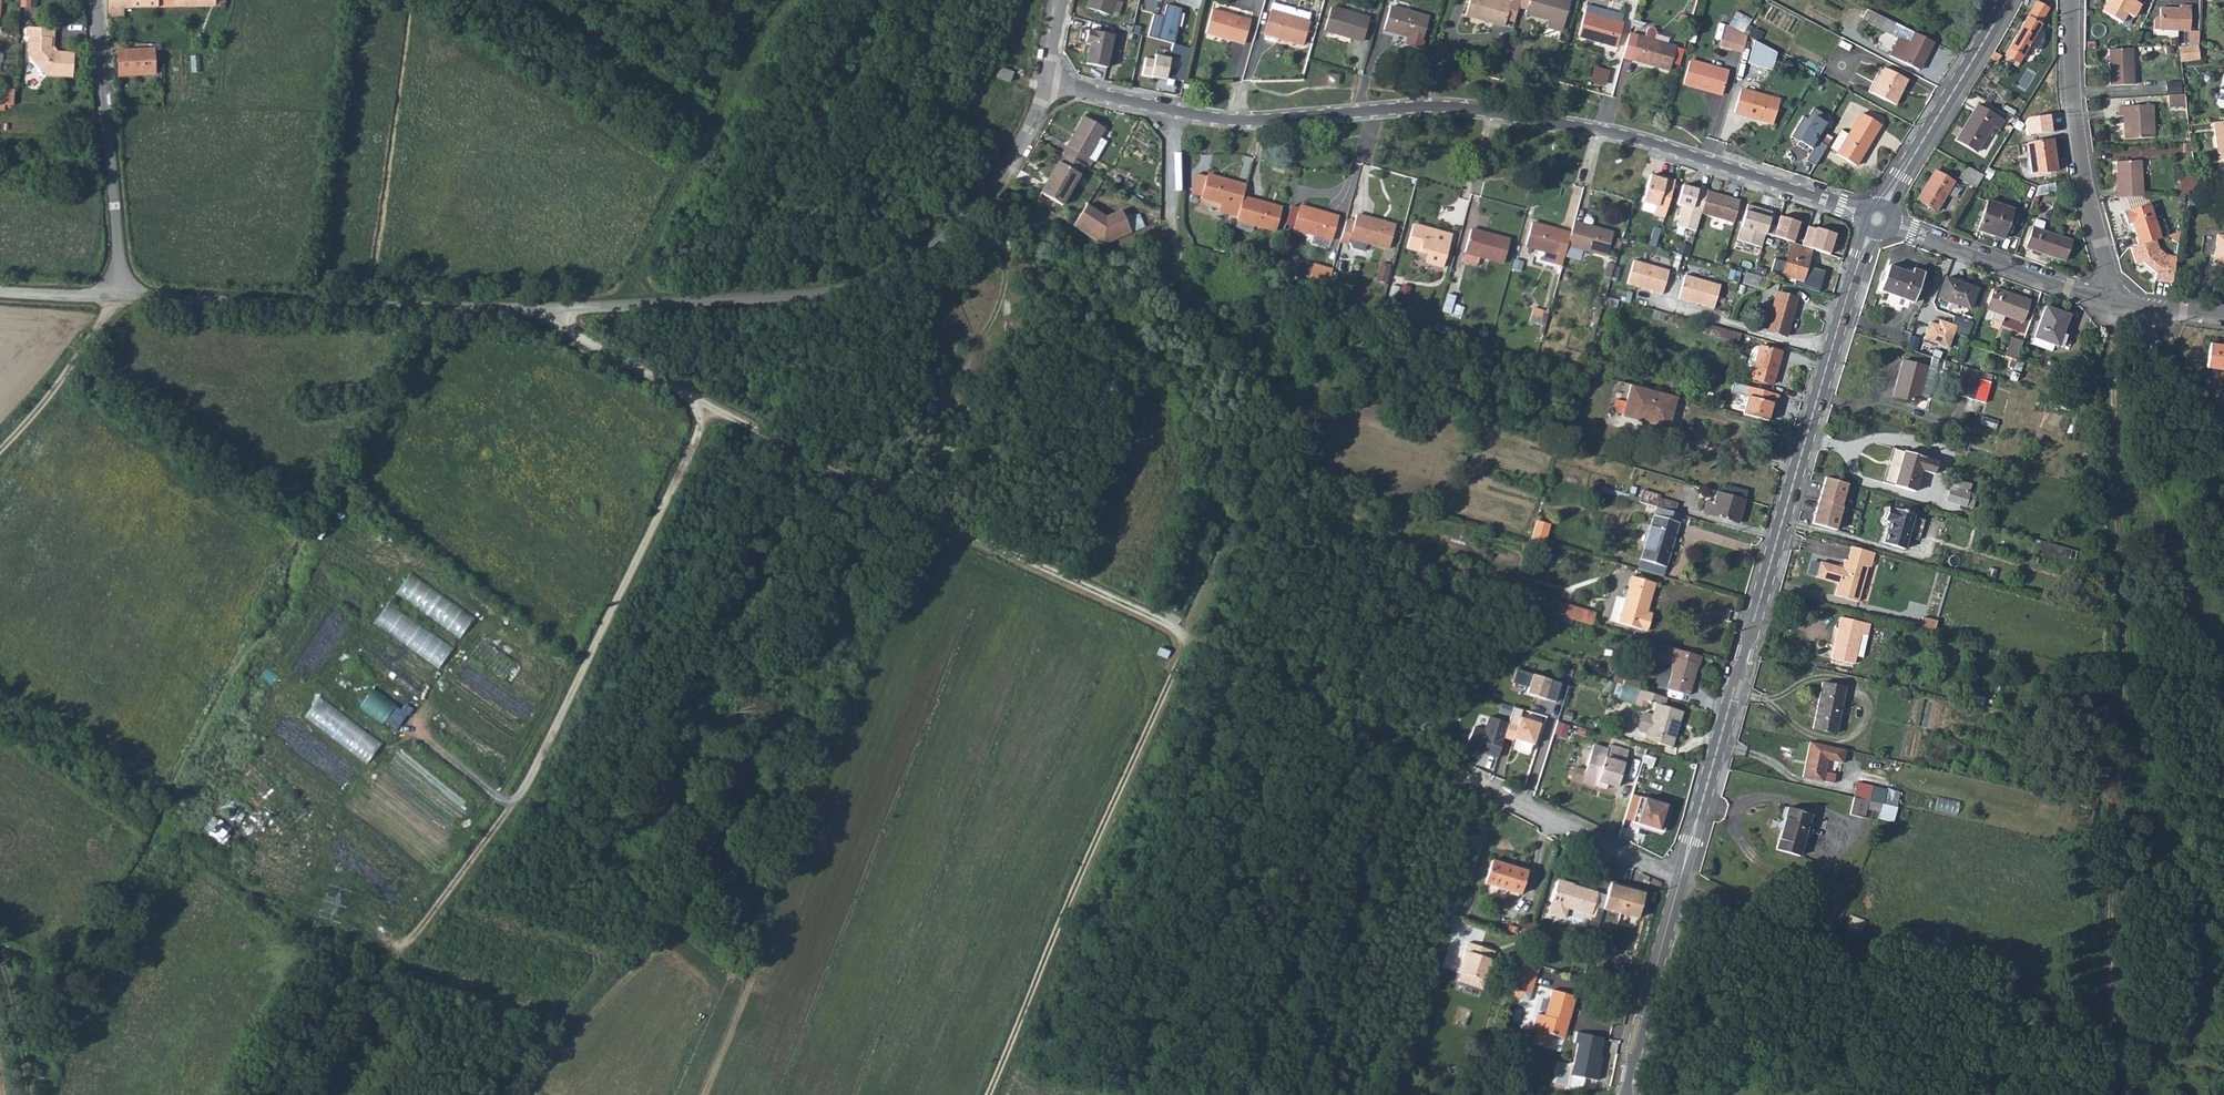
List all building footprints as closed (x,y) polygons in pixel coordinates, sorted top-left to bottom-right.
[(225,0),(109,0),(109,16),(123,16),(123,6),(225,6),(225,0)] [(1086,12),(1106,18),(1112,0),(1089,0),(1086,12)] [(1194,0),(1178,0),(1177,5),(1198,12),(1201,2),(1194,0)] [(1497,0),(1464,0),(1460,13),(1499,25),(1501,18),(1506,3),(1497,0)] [(1501,18),(1510,20),(1514,6),(1515,2),(1509,0),(1507,0),(1506,3),(1501,18)] [(1515,2),(1514,6),(1521,9),(1524,0),(1516,0),(1515,2)] [(1546,19),(1560,22),(1567,0),(1524,0),(1521,9),(1521,11),(1546,19)] [(2102,11),(2122,22),(2127,13),(2134,17),(2140,4),(2132,0),(2108,0),(2102,11)] [(2015,60),(2013,63),(2017,66),(2029,45),(2038,50),(2043,40),(2043,32),(2038,30),(2042,25),(2040,23),(2049,8),(2037,1),(2005,54),(2015,60)] [(1387,5),(1380,29),(1406,36),(1403,45),(1417,48),(1427,17),(1387,5)] [(1865,5),(1860,15),(1892,31),(1897,21),(1865,5)] [(1327,6),(1321,29),(1361,40),(1367,20),(1367,17),(1327,6)] [(2189,31),(2188,6),(2178,6),(2178,10),(2158,10),(2158,18),(2157,19),(2156,19),(2155,19),(2155,20),(2154,20),(2153,21),(2153,22),(2153,23),(2153,31),(2189,31)] [(1151,16),(1145,39),(1172,46),(1180,10),(1164,7),(1161,19),(1151,16)] [(1212,10),(1206,32),(1245,43),(1251,21),(1212,10)] [(1271,11),(1264,33),(1304,44),(1310,22),(1271,11)] [(1579,13),(1572,35),(1612,47),(1619,25),(1616,24),(1618,16),(1602,11),(1599,19),(1579,13)] [(1560,22),(1546,19),(1545,25),(1558,29),(1560,22)] [(1897,21),(1892,31),(1895,32),(1897,34),(1888,52),(1917,67),(1931,38),(1897,21)] [(28,26),(27,36),(26,54),(43,74),(69,75),(71,52),(57,51),(53,51),(49,46),(49,36),(36,36),(36,27),(28,26)] [(53,28),(36,27),(36,36),(49,36),(49,46),(53,51),(57,51),(51,44),(53,28)] [(1720,27),(1714,48),(1736,54),(1740,37),(1737,35),(1720,27)] [(1633,37),(1626,60),(1665,70),(1672,48),(1650,42),(1652,34),(1651,34),(1651,30),(1649,28),(1646,28),(1644,29),(1642,33),(1641,39),(1633,37)] [(2198,31),(2189,31),(2189,45),(2197,44),(2198,44),(2198,31)] [(1085,32),(1082,44),(1088,45),(1084,65),(1085,66),(1105,69),(1111,36),(1085,32)] [(2189,45),(2177,46),(2180,61),(2199,60),(2197,44),(2189,45)] [(154,48),(117,51),(120,75),(156,73),(154,48)] [(2132,48),(2109,49),(2111,86),(2134,85),(2132,48)] [(1994,52),(1990,58),(1993,60),(1998,63),(2002,56),(1994,52)] [(1165,81),(1170,58),(1154,56),(1154,60),(1145,58),(1141,77),(1165,81)] [(1990,58),(1984,68),(1988,69),(1993,60),(1990,58)] [(1684,62),(1678,84),(1716,95),(1723,72),(1684,62)] [(1592,66),(1588,80),(1604,85),(1607,70),(1592,66)] [(1881,66),(1869,91),(1891,102),(1904,77),(1881,66)] [(1013,72),(1000,67),(996,77),(1010,82),(1013,72)] [(2182,80),(2167,80),(2167,91),(2182,91),(2182,80)] [(1162,81),(1160,91),(1180,96),(1183,85),(1162,81)] [(14,105),(15,89),(6,88),(5,105),(14,105)] [(1738,92),(1729,114),(1766,129),(1775,107),(1738,92)] [(2185,95),(2168,96),(2168,107),(2186,106),(2185,95)] [(1977,105),(1956,140),(1965,145),(1976,152),(1992,126),(1998,129),(2003,120),(1977,105)] [(2119,116),(2123,116),(2126,116),(2127,127),(2124,127),(2124,139),(2154,137),(2152,105),(2119,106),(2119,116)] [(1828,115),(1811,106),(1805,116),(1801,114),(1789,134),(1797,139),(1795,143),(1802,146),(1804,143),(1811,147),(1804,158),(1813,163),(1825,144),(1814,138),(1828,115)] [(1854,112),(1830,148),(1847,159),(1871,123),(1854,112)] [(2026,117),(2029,135),(2054,131),(2051,114),(2026,117)] [(1084,118),(1064,154),(1085,166),(1089,158),(1101,136),(1105,129),(1084,118)] [(2214,122),(2216,148),(2221,147),(2222,161),(2223,161),(2223,121),(2214,122)] [(1101,136),(1089,158),(1093,160),(1096,162),(1108,140),(1101,136)] [(2052,140),(2028,143),(2031,173),(2056,171),(2052,140)] [(1085,166),(1064,154),(1043,193),(1063,205),(1085,166)] [(1089,158),(1085,166),(1089,168),(1093,160),(1089,158)] [(2114,188),(2115,198),(2143,196),(2140,160),(2116,161),(2118,188),(2114,188)] [(1983,175),(1966,166),(1959,179),(1966,183),(1967,183),(1975,187),(1983,175)] [(1988,166),(1983,175),(1989,178),(1994,168),(1988,166)] [(1935,170),(1917,199),(1937,210),(1954,181),(1935,170)] [(1188,192),(1198,195),(1205,175),(1195,171),(1188,192)] [(1198,195),(1238,207),(1242,195),(1245,185),(1205,173),(1205,175),(1198,195)] [(1663,179),(1648,175),(1640,201),(1653,205),(1651,214),(1662,217),(1673,179),(1664,177),(1663,179)] [(2038,185),(2035,196),(2039,195),(2057,193),(2055,183),(2038,185)] [(1695,189),(1680,184),(1674,203),(1680,205),(1674,225),(1693,231),(1698,213),(1705,190),(1705,189),(1695,186),(1695,189)] [(1738,201),(1705,190),(1698,213),(1732,223),(1738,201)] [(1238,207),(1233,226),(1249,230),(1251,223),(1273,229),(1280,206),(1277,205),(1242,195),(1238,207)] [(1988,200),(1977,229),(2003,238),(2012,209),(1988,200)] [(1087,204),(1073,226),(1104,245),(1132,233),(1121,211),(1105,217),(1087,204)] [(1299,204),(1293,226),(1331,237),(1332,236),(1338,214),(1299,204)] [(1770,211),(1746,204),(1736,240),(1760,246),(1764,232),(1767,223),(1770,211)] [(2148,204),(2124,212),(2127,224),(2131,223),(2139,244),(2156,239),(2159,237),(2148,204)] [(1345,222),(1341,238),(1349,240),(1350,236),(1387,246),(1388,245),(1394,223),(1356,213),(1353,224),(1345,222)] [(1797,222),(1777,215),(1774,226),(1767,223),(1764,232),(1791,241),(1797,222)] [(1585,219),(1583,225),(1591,227),(1593,222),(1591,219),(1588,218),(1585,219)] [(1571,235),(1568,245),(1607,256),(1607,255),(1613,233),(1591,227),(1583,225),(1575,223),(1571,235)] [(1412,224),(1406,246),(1427,253),(1425,261),(1442,266),(1451,236),(1449,234),(1412,224)] [(1527,246),(1565,257),(1568,245),(1571,235),(1534,224),(1527,246)] [(1805,225),(1800,244),(1829,252),(1834,234),(1805,225)] [(2034,227),(2027,247),(2064,260),(2071,240),(2034,227)] [(1471,229),(1464,252),(1502,263),(1503,263),(1509,241),(1508,240),(1471,229)] [(2223,263),(2223,236),(2217,235),(2213,262),(2223,263)] [(2139,244),(2131,247),(2137,263),(2143,261),(2155,272),(2154,279),(2171,282),(2175,256),(2165,254),(2159,248),(2156,239),(2139,244)] [(1352,240),(1351,246),(1365,248),(1366,242),(1352,240)] [(1769,271),(1780,273),(1794,278),(1792,283),(1817,290),(1822,270),(1803,265),(1808,249),(1789,243),(1784,261),(1775,258),(1769,271)] [(1520,270),(1525,250),(1517,248),(1512,268),(1520,270)] [(1306,260),(1303,273),(1310,276),(1313,262),(1306,260)] [(1313,262),(1310,276),(1328,281),(1332,267),(1313,262)] [(1379,263),(1376,281),(1387,283),(1391,265),(1379,263)] [(1670,273),(1635,263),(1628,286),(1652,293),(1652,295),(1663,298),(1670,273)] [(1889,267),(1880,291),(1914,303),(1924,274),(1914,270),(1912,275),(1889,267)] [(1747,277),(1743,292),(1757,296),(1762,281),(1747,277)] [(1944,277),(1937,296),(1967,307),(1974,288),(1944,277)] [(1721,288),(1686,278),(1679,303),(1689,306),(1690,304),(1714,311),(1721,288)] [(1403,285),(1398,301),(1407,303),(1411,287),(1403,285)] [(1988,309),(1994,312),(2005,316),(2022,322),(2030,301),(1995,289),(1988,309)] [(1780,291),(1768,328),(1788,335),(1799,297),(1797,296),(1780,291)] [(1443,310),(1462,315),(1464,305),(1455,303),(1457,295),(1448,292),(1443,310)] [(1526,321),(1543,323),(1545,310),(1527,307),(1526,321)] [(2035,339),(2032,346),(2052,352),(2054,346),(2058,347),(2062,338),(2060,337),(2068,315),(2046,307),(2035,338),(2035,339)] [(2005,316),(1994,312),(1992,318),(2003,322),(2005,316)] [(1931,322),(1923,342),(1934,346),(1935,343),(1949,348),(1955,333),(1968,337),(1973,322),(1955,316),(1952,324),(1940,320),(1939,325),(1931,322)] [(1742,338),(1705,327),(1705,330),(1710,332),(1708,338),(1739,347),(1742,338)] [(2013,359),(2013,360),(2017,361),(2023,342),(2013,339),(2006,356),(2013,359)] [(2207,368),(2223,370),(2223,347),(2210,345),(2207,368)] [(1760,352),(1754,372),(1751,382),(1771,388),(1780,356),(1760,350),(1760,352)] [(1752,354),(1748,370),(1754,372),(1760,352),(1758,351),(1752,354)] [(2016,363),(2010,380),(2018,382),(2024,363),(2017,361),(2016,363)] [(1903,362),(1894,398),(1918,404),(1920,398),(1929,400),(1937,371),(1903,362)] [(1994,375),(1963,366),(1960,377),(1965,378),(1960,396),(1985,404),(1994,375)] [(1676,398),(1631,386),(1623,416),(1668,430),(1676,398)] [(1744,399),(1747,399),(1742,416),(1761,422),(1766,423),(1770,410),(1771,406),(1775,407),(1778,398),(1748,389),(1747,389),(1744,399)] [(1905,452),(1899,473),(1919,479),(1921,471),(1934,475),(1938,462),(1905,452)] [(1899,473),(1895,487),(1915,492),(1919,479),(1899,473)] [(1822,475),(1816,497),(1839,504),(1846,482),(1822,475)] [(1963,484),(1961,491),(1969,494),(1972,487),(1963,484)] [(1739,488),(1737,498),(1754,503),(1757,494),(1739,488)] [(1950,488),(1946,502),(1965,507),(1969,494),(1961,491),(1950,488)] [(1969,494),(1965,507),(1972,510),(1976,496),(1969,494)] [(1737,498),(1724,495),(1721,505),(1715,504),(1712,515),(1747,526),(1754,503),(1737,498)] [(1816,497),(1808,521),(1834,529),(1842,506),(1839,504),(1816,497)] [(1889,523),(1883,544),(1904,550),(1914,516),(1913,516),(1916,505),(1897,499),(1894,510),(1888,508),(1885,521),(1889,523)] [(1668,501),(1665,511),(1676,514),(1685,517),(1687,507),(1668,501)] [(1649,516),(1637,558),(1662,566),(1675,524),(1673,523),(1676,514),(1665,511),(1654,507),(1651,516),(1649,516)] [(1533,521),(1528,537),(1541,541),(1546,524),(1533,521)] [(2053,559),(2074,565),(2078,550),(2042,539),(2039,548),(2055,553),(2053,559)] [(1875,554),(1851,547),(1848,560),(1845,559),(1842,569),(1821,563),(1816,578),(1838,584),(1835,595),(1859,602),(1869,567),(1871,568),(1875,554)] [(1637,558),(1634,569),(1659,577),(1662,566),(1637,558)] [(405,570),(393,589),(437,617),(468,636),(480,618),(405,570)] [(1651,620),(1645,618),(1646,614),(1654,585),(1631,578),(1617,623),(1647,632),(1648,632),(1651,620)] [(410,618),(389,602),(375,619),(396,636),(410,618)] [(1561,603),(1557,614),(1585,622),(1587,611),(1561,603)] [(1587,611),(1585,622),(1591,624),(1595,613),(1591,612),(1587,611)] [(1854,665),(1856,657),(1860,635),(1868,637),(1870,626),(1841,619),(1831,660),(1854,665)] [(1860,635),(1856,657),(1863,659),(1868,637),(1860,635)] [(1170,651),(1160,647),(1157,655),(1167,659),(1170,651)] [(1700,657),(1667,647),(1664,655),(1671,657),(1662,688),(1686,695),(1695,665),(1697,665),(1700,657)] [(1543,699),(1549,679),(1515,668),(1511,682),(1520,684),(1524,689),(1523,693),(1543,699)] [(1623,673),(1620,683),(1635,688),(1638,678),(1623,673)] [(1824,684),(1813,729),(1836,734),(1846,689),(1824,684)] [(407,702),(403,706),(375,686),(361,704),(397,730),(414,707),(407,702)] [(1631,703),(1642,707),(1644,699),(1653,702),(1649,713),(1641,711),(1638,712),(1634,725),(1635,728),(1643,730),(1641,736),(1667,745),(1679,710),(1660,703),(1662,696),(1636,688),(1631,703)] [(1939,696),(1922,692),(1921,697),(1926,698),(1925,701),(1937,704),(1939,696)] [(1481,728),(1472,725),(1464,746),(1496,758),(1503,737),(1507,722),(1486,716),(1481,728)] [(1508,720),(1507,722),(1503,737),(1532,744),(1538,723),(1516,716),(1515,722),(1508,720)] [(1623,748),(1605,742),(1601,752),(1585,747),(1579,766),(1576,776),(1591,781),(1593,776),(1611,781),(1623,748)] [(1811,742),(1804,774),(1824,778),(1829,780),(1834,781),(1835,775),(1825,773),(1828,760),(1843,764),(1846,750),(1811,742)] [(1579,766),(1570,763),(1565,764),(1563,769),(1567,773),(1576,776),(1579,766)] [(1804,774),(1804,778),(1833,784),(1834,781),(1829,780),(1824,778),(1804,774)] [(1857,786),(1855,798),(1870,801),(1873,789),(1857,786)] [(1873,789),(1870,801),(1877,803),(1880,791),(1873,789)] [(1880,791),(1877,803),(1884,804),(1897,807),(1900,796),(1880,791)] [(253,830),(263,817),(230,792),(220,804),(253,830)] [(1639,796),(1632,821),(1663,831),(1670,806),(1639,796)] [(1958,811),(1960,799),(1939,797),(1938,809),(1958,811)] [(1855,798),(1851,815),(1865,818),(1867,809),(1881,813),(1884,804),(1877,803),(1870,801),(1855,798)] [(1789,808),(1777,850),(1799,856),(1811,815),(1789,808)] [(218,819),(210,835),(227,842),(234,826),(218,819)] [(1488,864),(1480,886),(1514,898),(1522,875),(1488,864)] [(1553,882),(1545,902),(1543,909),(1544,913),(1558,918),(1562,908),(1584,916),(1593,893),(1568,884),(1568,887),(1553,882)] [(1641,893),(1607,884),(1599,911),(1633,920),(1641,893)] [(1845,931),(1858,937),(1865,919),(1852,914),(1845,931)] [(1490,954),(1464,944),(1457,963),(1460,964),(1453,983),(1477,990),(1490,954)] [(1520,947),(1512,944),(1503,971),(1511,974),(1517,957),(1520,947)] [(1535,990),(1539,964),(1523,962),(1518,988),(1535,990)] [(1529,1009),(1524,1023),(1528,1025),(1525,1035),(1541,1040),(1544,1030),(1554,1032),(1560,1012),(1563,1012),(1569,993),(1545,986),(1537,1011),(1529,1009)] [(1604,1038),(1579,1033),(1571,1077),(1599,1082),(1603,1057),(1600,1057),(1604,1038)]
